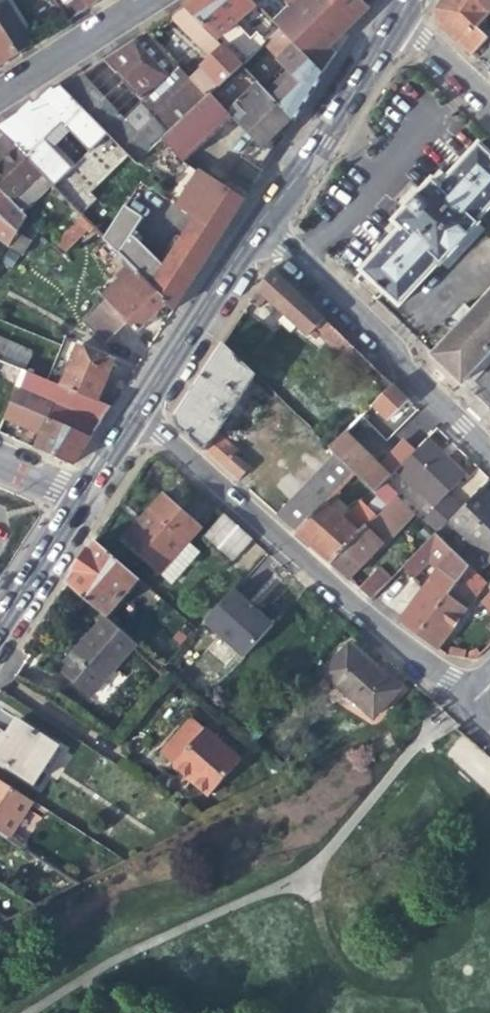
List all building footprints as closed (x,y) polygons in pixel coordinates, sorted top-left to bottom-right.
[(98,0),(54,0),(68,21),(89,8),(99,1),(98,0)] [(184,7),(241,65),(263,44),(279,29),(273,23),(270,20),(251,36),(238,22),(257,6),(251,0),(194,0),(184,7)] [(273,23),(279,29),(321,73),(335,53),(328,46),(338,36),(350,26),(353,29),(368,6),(362,0),(298,0),(300,2),(291,11),(288,9),(273,23)] [(489,15),(482,7),(474,0),(445,0),(440,8),(442,24),(475,54),(489,39),(486,35),(489,31),(489,19),(488,17),(489,15)] [(482,7),(489,15),(489,0),(474,0),(482,7)] [(0,5),(0,28),(17,54),(33,44),(6,1),(4,3),(0,5)] [(203,65),(190,78),(207,97),(211,93),(241,65),(184,7),(168,17),(210,58),(203,65)] [(0,64),(10,58),(17,54),(0,28),(0,64)] [(286,67),(265,90),(295,121),(308,100),(324,75),(321,73),(279,29),(263,44),(286,67)] [(190,78),(145,31),(107,56),(61,85),(128,153),(137,162),(163,138),(207,97),(190,78)] [(480,60),(489,69),(489,49),(480,60)] [(258,83),(228,111),(233,116),(254,139),(242,157),(263,170),(285,136),(295,121),(265,90),(258,83)] [(117,164),(128,153),(61,85),(34,103),(0,124),(0,132),(2,134),(53,186),(54,187),(81,216),(82,217),(99,200),(91,192),(117,164)] [(208,139),(233,116),(228,111),(211,93),(207,97),(163,138),(184,161),(208,139)] [(53,186),(2,134),(0,136),(0,151),(2,153),(0,155),(0,190),(23,214),(53,186)] [(195,218),(222,235),(233,217),(245,198),(222,186),(198,172),(188,165),(184,161),(163,138),(137,162),(143,166),(163,180),(155,192),(195,218)] [(399,215),(407,224),(401,231),(361,273),(397,309),(438,266),(442,269),(484,225),(480,221),(489,211),(489,151),(482,143),(443,186),(436,193),(428,185),(399,215)] [(117,164),(126,173),(137,162),(128,153),(117,164)] [(132,178),(143,166),(137,162),(126,173),(132,178)] [(435,178),(428,185),(436,193),(443,186),(435,178)] [(8,247),(17,233),(26,217),(23,214),(0,190),(0,240),(8,247)] [(161,260),(99,200),(82,217),(94,229),(126,261),(167,303),(174,310),(204,263),(222,235),(195,218),(185,234),(179,230),(161,260)] [(392,223),(401,231),(407,224),(399,215),(392,223)] [(89,234),(94,229),(82,217),(81,216),(76,221),(89,234)] [(79,244),(89,234),(76,221),(66,231),(79,244)] [(79,244),(66,231),(53,245),(66,258),(79,244)] [(31,240),(17,233),(8,247),(22,255),(31,240)] [(152,319),(167,303),(126,261),(114,273),(124,284),(118,289),(107,301),(128,322),(150,346),(158,335),(147,323),(152,319)] [(343,359),(354,348),(274,270),(252,304),(258,307),(261,309),(268,300),(285,316),(280,322),(285,326),(292,333),(297,328),(308,338),(310,336),(316,342),(320,338),(343,359)] [(475,312),(466,303),(452,318),(461,326),(435,355),(466,384),(489,358),(489,295),(475,312)] [(105,345),(128,322),(107,301),(84,323),(91,331),(105,345)] [(1,362),(9,345),(0,341),(0,362),(1,362)] [(77,346),(59,386),(97,402),(114,361),(77,346)] [(257,378),(224,346),(207,373),(177,417),(178,424),(239,480),(251,469),(237,457),(241,452),(221,434),(257,378)] [(375,368),(354,348),(343,359),(363,379),(375,368)] [(17,386),(23,371),(1,362),(0,362),(0,379),(17,386)] [(23,371),(17,386),(31,392),(32,394),(52,402),(46,417),(92,437),(100,424),(111,407),(97,402),(59,386),(23,371)] [(376,389),(383,396),(393,386),(386,379),(376,389)] [(75,464),(92,437),(46,417),(52,402),(32,394),(31,392),(17,386),(5,416),(20,422),(18,426),(39,435),(34,447),(75,464)] [(390,421),(410,402),(393,386),(383,396),(374,404),(390,421)] [(329,449),(337,457),(356,475),(375,494),(384,484),(398,470),(411,457),(402,447),(383,468),(365,452),(345,433),(329,449)] [(428,439),(411,457),(398,470),(435,510),(424,522),(437,534),(438,535),(449,523),(462,510),(449,495),(466,477),(450,461),(428,439)] [(279,516),(298,534),(326,506),(356,475),(337,457),(279,516)] [(372,496),(386,510),(398,497),(384,484),(375,494),(372,496)] [(462,510),(449,523),(489,562),(489,497),(482,489),(462,510)] [(169,580),(195,550),(184,540),(198,524),(163,493),(142,518),(123,539),(169,580)] [(398,497),(386,510),(379,517),(368,528),(333,565),(350,581),(364,567),(385,545),(388,547),(418,516),(408,506),(398,497)] [(345,521),(326,506),(298,534),(308,542),(333,565),(368,528),(379,517),(363,502),(345,521)] [(252,539),(225,514),(205,536),(232,561),(252,539)] [(434,577),(401,624),(421,638),(462,578),(470,566),(468,564),(438,535),(437,534),(406,566),(413,573),(418,577),(432,564),(440,569),(434,577)] [(139,578),(96,540),(85,557),(68,584),(106,616),(139,578)] [(470,566),(462,578),(482,592),(487,584),(480,576),(470,566)] [(380,570),(360,590),(373,601),(392,581),(380,570)] [(466,614),(482,592),(462,578),(421,638),(440,651),(466,614)] [(251,605),(234,589),(205,621),(245,657),(273,626),(251,605)] [(138,644),(106,616),(60,669),(67,676),(90,696),(138,644)] [(374,717),(398,691),(373,668),(348,646),(325,673),(374,717)] [(208,796),(240,758),(191,717),(159,754),(171,764),(208,796)] [(17,721),(5,738),(0,747),(0,762),(33,784),(56,747),(17,721)] [(472,762),(465,770),(489,792),(489,761),(463,737),(454,747),(472,762)] [(9,839),(33,802),(0,781),(0,833),(9,839)] [(8,921),(0,916),(0,925),(8,921)]
